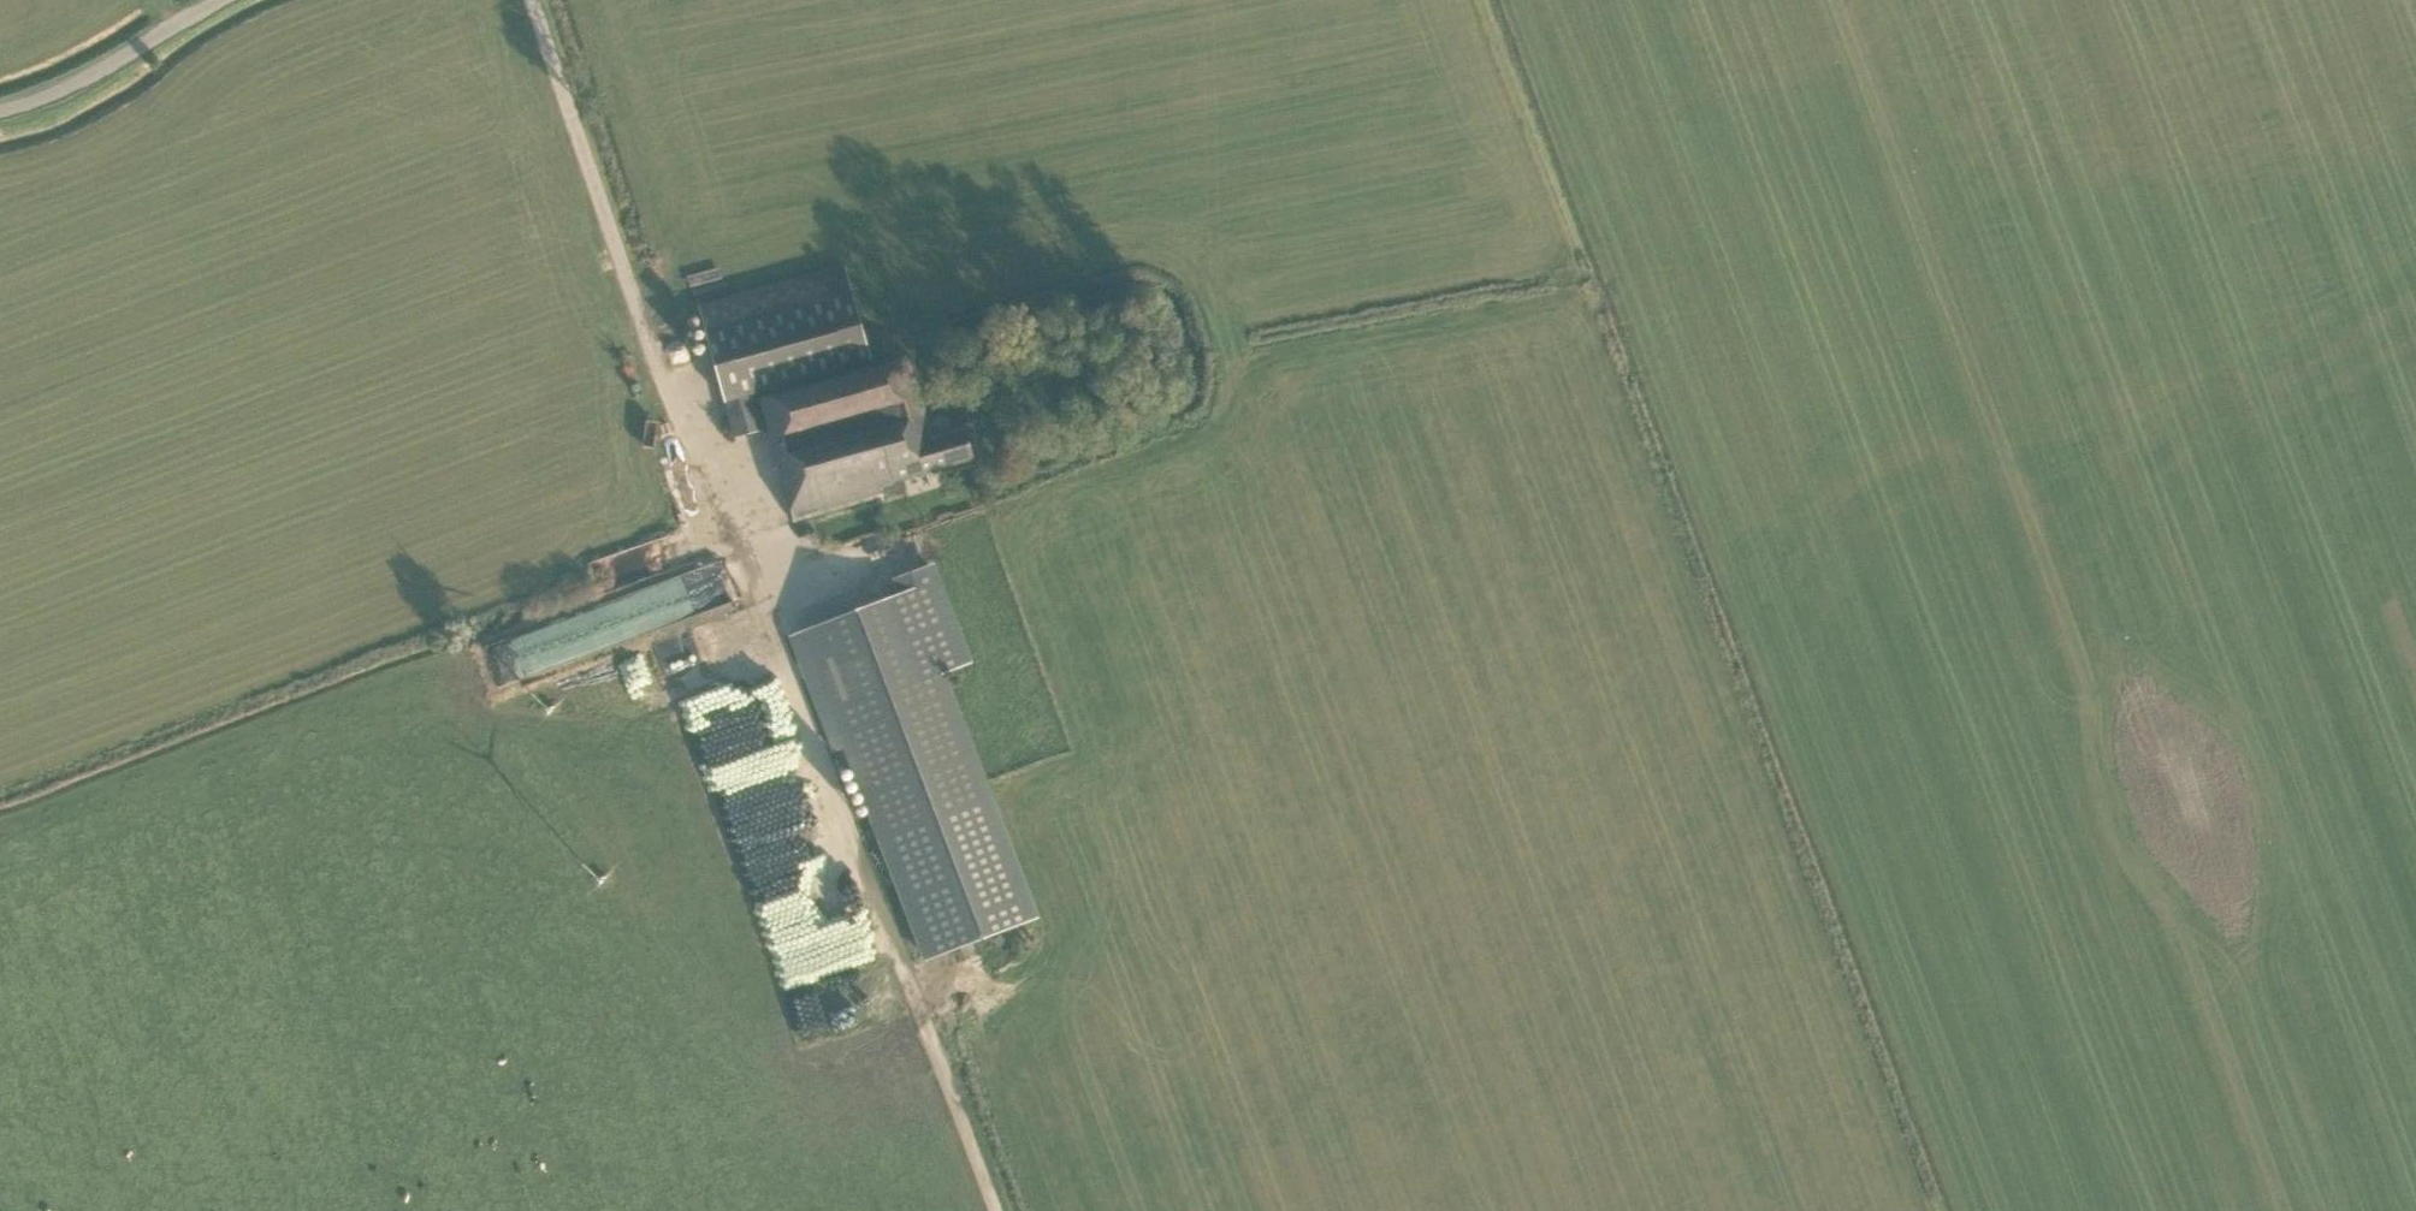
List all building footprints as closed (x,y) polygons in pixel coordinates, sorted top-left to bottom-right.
[(725,401),(871,360),(844,264),(698,305),(725,401)] [(934,442),(910,356),(760,399),(796,524),(909,491),(906,480),(975,460),(966,433),(934,442)] [(764,433),(757,409),(729,417),(736,441),(764,433)] [(929,564),(891,579),(897,594),(801,630),(880,836),(987,795),(940,673),(967,663),(929,564)] [(626,641),(616,603),(541,623),(551,661),(626,641)]
